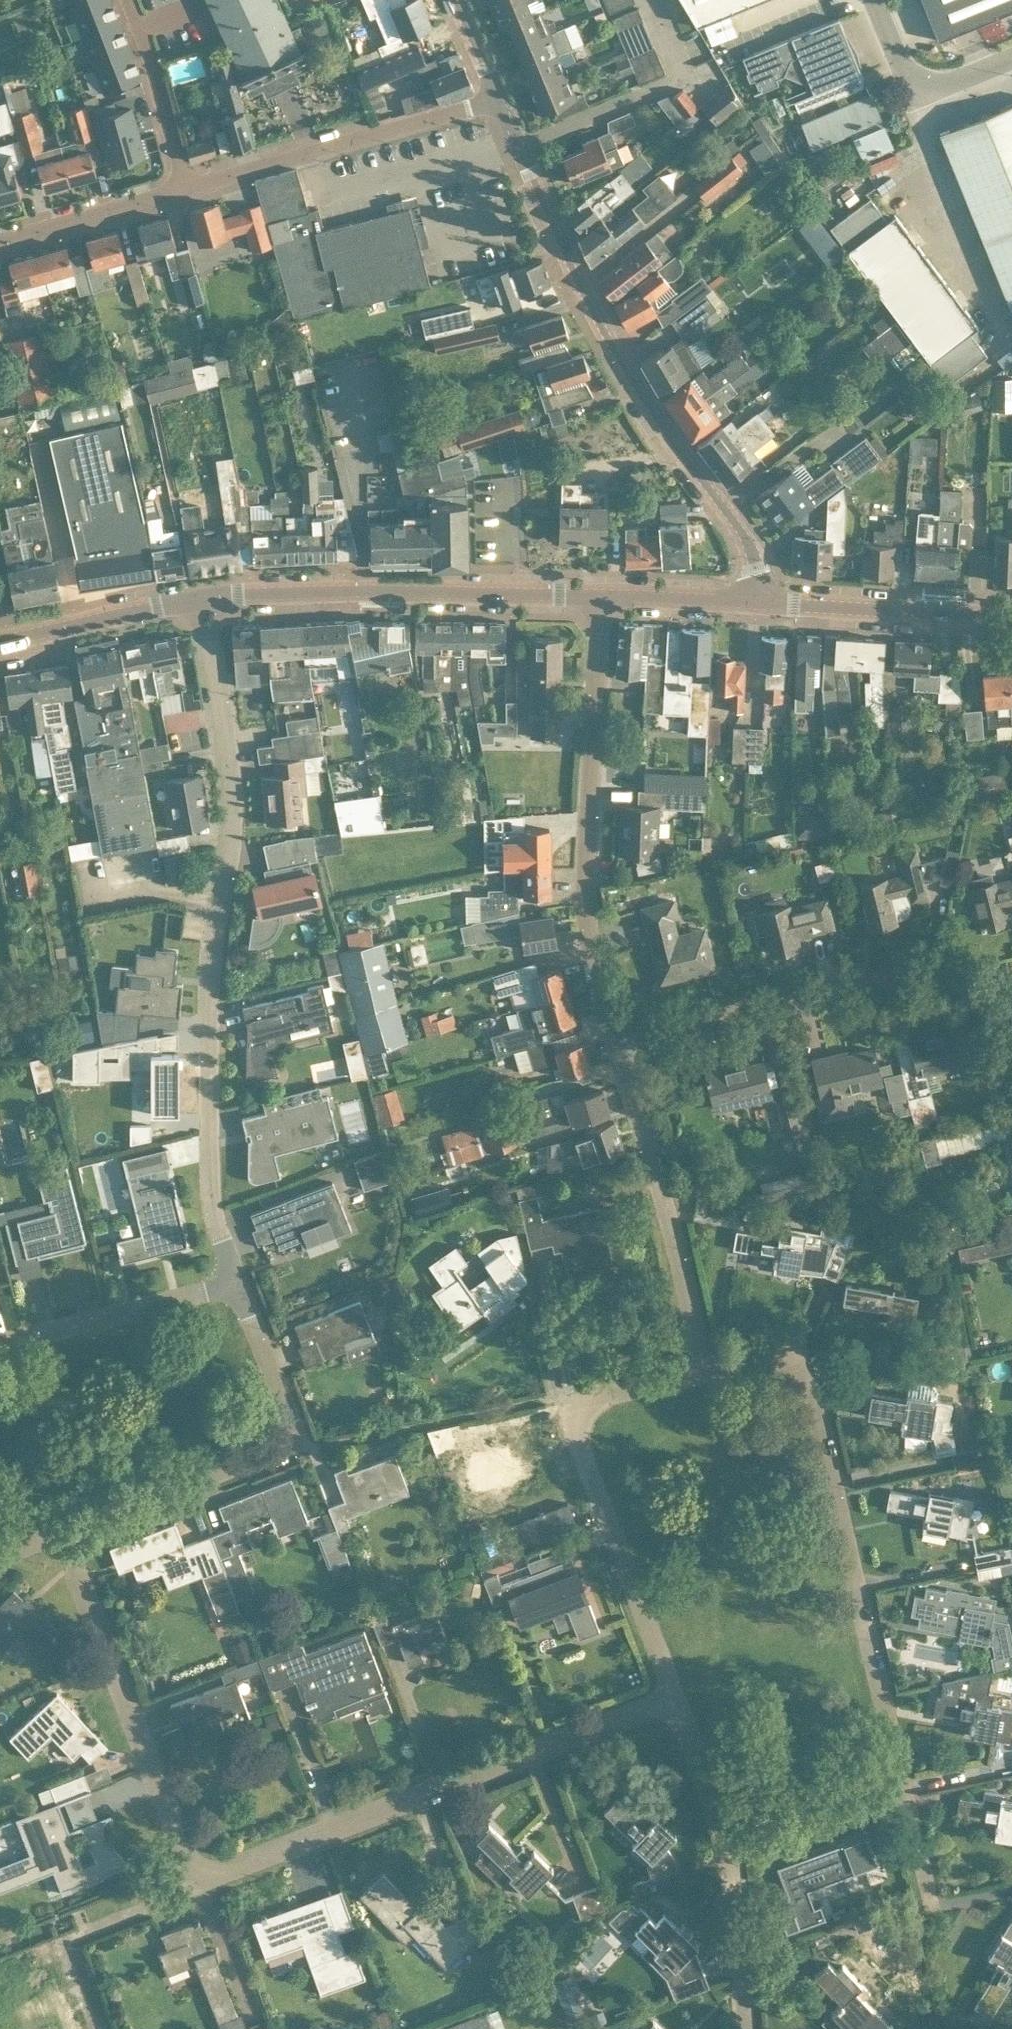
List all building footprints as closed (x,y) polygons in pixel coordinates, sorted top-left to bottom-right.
[(71,9),(94,0),(67,0),(71,9)] [(116,14),(117,13),(116,12),(115,12),(113,6),(114,6),(114,5),(113,6),(111,0),(94,0),(71,9),(82,37),(119,23),(116,14)] [(236,61),(244,79),(301,52),(293,34),(277,0),(208,0),(236,61)] [(365,13),(379,6),(382,12),(378,14),(383,26),(424,10),(420,0),(359,0),(365,13)] [(492,7),(501,28),(509,25),(532,14),(527,2),(533,0),(508,0),(492,7)] [(610,13),(636,2),(635,0),(604,0),(610,13)] [(697,26),(759,0),(682,0),(697,26)] [(938,40),(1011,10),(1011,0),(922,0),(938,40)] [(612,18),(618,31),(643,20),(638,7),(612,18)] [(365,90),(378,84),(396,77),(395,77),(416,68),(437,59),(437,58),(425,63),(418,46),(411,50),(405,36),(430,25),(424,10),(383,26),(381,27),(388,42),(379,46),(385,58),(356,70),(365,90)] [(509,25),(517,46),(564,26),(557,28),(554,20),(546,24),(540,11),(532,14),(509,25)] [(307,18),(305,25),(308,32),(315,35),(328,29),(330,22),(327,15),(320,12),(307,18)] [(862,74),(838,17),(754,53),(743,57),(749,72),(746,73),(750,81),(755,79),(759,88),(762,87),(763,90),(778,84),(776,78),(784,75),(791,58),(799,55),(814,92),(794,100),(798,111),(835,96),(836,98),(862,87),(858,75),(862,74)] [(643,20),(618,31),(623,44),(649,33),(643,20)] [(130,51),(126,39),(127,38),(126,38),(125,38),(123,32),(124,32),(124,31),(123,31),(119,23),(82,37),(93,65),(130,51)] [(564,26),(517,46),(526,67),(570,48),(570,47),(573,46),(564,26)] [(0,36),(0,76),(35,62),(22,27),(0,36)] [(649,33),(623,44),(627,54),(628,57),(654,46),(649,33)] [(628,57),(627,54),(614,59),(620,75),(634,70),(639,83),(665,72),(654,46),(628,57)] [(526,67),(534,87),(535,87),(575,71),(574,70),(579,68),(570,48),(526,67)] [(141,79),(137,69),(138,69),(138,68),(137,68),(135,62),(136,62),(136,61),(134,61),(130,51),(93,65),(105,93),(141,79)] [(416,68),(423,83),(431,80),(434,88),(401,97),(406,113),(440,102),(470,91),(473,86),(464,65),(458,52),(438,61),(437,59),(416,68)] [(65,54),(37,62),(40,71),(67,63),(65,54)] [(226,128),(215,131),(215,133),(221,152),(254,143),(248,124),(237,81),(241,80),(235,59),(217,64),(218,68),(226,99),(217,101),(222,118),(223,117),(226,128)] [(535,87),(534,87),(531,88),(541,113),(553,108),(557,118),(589,105),(584,92),(575,95),(570,83),(578,80),(575,71),(535,87)] [(701,105),(713,120),(716,124),(742,103),(729,82),(701,105)] [(14,109),(33,104),(27,86),(8,91),(14,109)] [(671,98),(685,116),(697,106),(683,89),(671,98)] [(891,146),(870,95),(803,123),(812,145),(852,129),(856,139),(852,140),(851,144),(855,154),(859,156),(863,154),(864,157),(891,146)] [(98,96),(84,100),(88,110),(95,108),(101,105),(98,96)] [(13,130),(11,101),(0,102),(0,131),(13,130)] [(101,105),(95,108),(97,117),(117,112),(114,101),(101,105)] [(939,133),(1011,312),(1011,103),(939,133)] [(59,145),(70,183),(97,175),(87,139),(94,137),(85,105),(65,111),(74,142),(59,146),(59,145)] [(98,118),(111,165),(145,156),(131,108),(98,118)] [(573,183),(592,175),(623,162),(618,149),(610,131),(583,142),(585,148),(563,157),(573,183)] [(70,183),(59,145),(56,137),(41,141),(43,147),(33,150),(45,190),(70,183)] [(212,139),(187,146),(191,161),(216,154),(212,139)] [(22,196),(13,166),(19,164),(13,141),(0,145),(0,202),(22,196)] [(783,149),(774,155),(780,163),(789,157),(783,149)] [(738,150),(731,155),(739,165),(746,160),(738,150)] [(899,153),(870,161),(873,169),(901,161),(899,153)] [(731,155),(694,185),(703,196),(705,198),(742,170),(739,165),(731,155)] [(630,183),(646,169),(637,158),(628,165),(621,171),(630,183)] [(255,180),(256,184),(294,320),(430,285),(419,244),(415,229),(414,229),(408,208),(354,222),(323,230),(321,220),(318,209),(308,211),(296,169),(255,180)] [(577,234),(576,235),(590,265),(677,196),(659,173),(643,186),(649,194),(619,218),(611,208),(601,216),(581,231),(577,234)] [(624,197),(610,180),(587,198),(586,197),(566,212),(581,231),(601,216),(611,208),(624,197)] [(846,248),(848,251),(852,255),(930,362),(971,332),(978,327),(896,215),(888,221),(871,198),(831,228),(846,248)] [(191,210),(196,230),(200,243),(227,235),(247,229),(253,250),(271,245),(259,204),(242,209),(243,213),(222,219),(218,203),(191,210)] [(133,243),(138,260),(138,261),(165,254),(164,249),(176,246),(168,217),(139,225),(143,240),(133,243)] [(88,272),(87,272),(92,291),(113,285),(107,263),(125,258),(117,231),(87,239),(95,265),(86,268),(88,272)] [(622,262),(598,280),(613,299),(629,287),(673,252),(657,231),(620,259),(622,262)] [(65,245),(38,253),(45,278),(73,271),(65,245)] [(189,247),(174,251),(187,304),(202,300),(189,247)] [(6,303),(10,317),(25,313),(17,286),(45,278),(38,253),(10,261),(12,268),(0,272),(0,283),(6,303)] [(674,253),(658,265),(668,279),(673,279),(683,271),(683,264),(674,253)] [(509,266),(476,278),(484,299),(499,293),(504,308),(522,302),(519,294),(532,290),(551,283),(542,258),(541,259),(523,265),(510,270),(509,266)] [(138,260),(125,263),(136,303),(149,299),(138,261),(138,260)] [(829,276),(841,290),(859,275),(847,260),(829,276)] [(670,282),(668,279),(658,265),(638,281),(651,296),(670,282)] [(74,275),(79,295),(92,291),(87,272),(74,275)] [(656,309),(644,288),(615,303),(629,327),(656,312),(663,325),(671,319),(670,319),(690,304),(706,292),(705,291),(710,287),(712,286),(702,273),(671,296),(673,298),(656,309)] [(670,319),(671,319),(681,334),(719,309),(717,307),(723,303),(710,287),(705,291),(706,292),(690,304),(670,319)] [(468,307),(422,317),(426,337),(433,335),(473,326),(468,307)] [(284,310),(268,323),(278,336),(294,323),(284,310)] [(25,313),(10,317),(15,339),(18,338),(40,333),(38,323),(28,325),(25,313)] [(562,314),(543,320),(525,325),(532,347),(535,346),(537,351),(518,357),(523,372),(547,365),(546,364),(572,356),(564,343),(561,344),(559,338),(569,335),(567,331),(569,330),(563,318),(562,314)] [(473,326),(433,335),(437,351),(500,337),(496,321),(473,326)] [(880,334),(877,336),(891,355),(892,355),(910,341),(896,322),(895,323),(880,334)] [(15,339),(13,339),(5,341),(21,407),(40,403),(57,399),(41,332),(40,333),(18,338),(15,339)] [(971,332),(930,362),(946,383),(986,354),(971,332)] [(684,337),(641,362),(658,391),(701,366),(684,337)] [(202,350),(204,362),(220,359),(216,340),(203,343),(205,350),(202,350)] [(996,358),(1002,366),(1011,359),(1011,347),(996,358)] [(546,364),(547,365),(553,385),(556,384),(558,390),(545,394),(550,409),(593,396),(585,381),(582,382),(580,377),(590,374),(588,369),(590,368),(585,357),(583,352),(572,356),(546,364)] [(690,378),(663,398),(678,418),(745,368),(758,358),(755,353),(745,360),(740,352),(725,363),(727,365),(709,378),(703,370),(691,379),(690,378)] [(113,360),(121,384),(128,382),(120,358),(113,360)] [(231,374),(232,379),(246,376),(242,358),(228,362),(220,364),(223,376),(231,374)] [(745,368),(678,418),(692,438),(731,410),(724,401),(767,370),(758,358),(745,368)] [(326,390),(335,390),(335,360),(327,360),(326,390)] [(193,365),(170,371),(143,378),(148,398),(149,397),(150,400),(216,381),(212,361),(193,365)] [(309,363),(301,365),(304,380),(312,378),(309,363)] [(288,368),(277,370),(281,385),(292,382),(288,368)] [(993,377),(993,408),(1011,407),(1011,376),(993,377)] [(143,378),(128,382),(121,384),(118,385),(123,404),(148,398),(143,378)] [(114,391),(60,404),(66,430),(120,418),(114,391)] [(970,400),(961,402),(964,414),(983,409),(979,394),(969,396),(970,400)] [(722,426),(697,445),(712,464),(766,423),(765,421),(782,408),(777,402),(760,415),(757,412),(737,427),(731,420),(722,426)] [(518,409),(439,436),(446,454),(525,428),(535,424),(539,420),(540,413),(536,407),(529,407),(519,410),(518,409)] [(23,430),(19,411),(0,416),(0,435),(23,430)] [(86,430),(50,438),(83,583),(119,575),(133,572),(134,581),(157,578),(150,526),(148,518),(143,518),(121,421),(86,430)] [(766,423),(712,464),(727,484),(752,465),(751,464),(760,458),(754,450),(774,434),(766,423)] [(368,522),(370,522),(371,566),(468,564),(467,482),(466,482),(463,471),(441,478),(436,460),(415,466),(415,467),(409,468),(399,430),(377,435),(380,449),(392,449),(404,492),(397,494),(396,507),(368,508),(368,522)] [(804,487),(792,470),(758,496),(778,522),(794,510),(798,516),(814,504),(844,481),(847,485),(882,458),(866,436),(830,463),(832,466),(804,487)] [(937,436),(910,436),(909,460),(921,460),(922,451),(937,451),(937,436)] [(517,457),(514,438),(499,440),(503,459),(517,457)] [(413,454),(417,464),(436,457),(433,448),(413,454)] [(318,465),(299,467),(300,483),(302,483),(303,499),(320,498),(320,497),(318,465)] [(632,467),(627,481),(636,485),(643,468),(632,467)] [(562,482),(561,520),(560,540),(576,540),(576,542),(580,542),(581,537),(605,538),(606,493),(581,492),(581,483),(562,482)] [(846,486),(844,487),(846,502),(854,501),(851,487),(850,485),(846,486)] [(240,486),(229,487),(235,523),(236,523),(237,530),(252,527),(252,522),(250,503),(246,501),(245,488),(240,486)] [(805,528),(805,537),(795,536),(794,557),(803,557),(802,571),(829,573),(830,552),(844,552),(844,532),(846,505),(846,502),(844,487),(828,499),(826,529),(817,529),(805,528)] [(252,527),(254,563),(282,562),(281,531),(282,531),(282,515),(276,515),(276,516),(272,516),(272,512),(289,511),(288,494),(270,496),(270,502),(250,503),(252,522),(252,527)] [(307,509),(308,514),(308,521),(310,560),(358,558),(353,535),(337,536),(334,497),(320,497),(320,498),(303,499),(303,510),(307,509)] [(938,518),(934,576),(955,578),(957,543),(972,544),(973,524),(969,520),(959,519),(961,503),(940,501),(939,513),(938,518)] [(660,505),(661,520),(687,519),(686,503),(660,505)] [(181,507),(190,573),(242,565),(237,530),(236,523),(235,523),(202,528),(199,504),(181,507)] [(996,535),(994,580),(1011,581),(1011,506),(1008,506),(1007,535),(996,535)] [(918,516),(915,555),(913,575),(934,576),(938,518),(939,513),(918,511),(918,516)] [(282,531),(281,531),(282,562),(310,560),(308,521),(308,514),(297,515),(298,530),(282,531)] [(10,541),(3,543),(3,544),(15,602),(38,598),(60,593),(48,530),(47,531),(44,516),(43,516),(18,521),(21,536),(19,539),(17,540),(17,538),(9,540),(10,541)] [(160,516),(148,518),(150,526),(157,578),(186,574),(179,529),(162,531),(160,516)] [(864,542),(862,573),(893,575),(895,539),(904,540),(905,519),(896,518),(896,523),(886,522),(886,530),(874,530),(874,543),(864,542)] [(660,527),(659,527),(660,535),(661,564),(689,562),(686,523),(660,525),(660,527)] [(626,529),(626,546),(626,566),(661,564),(660,535),(646,536),(646,528),(626,529)] [(346,620),(301,623),(304,665),(308,664),(309,664),(336,663),(339,679),(357,676),(356,671),(352,649),(346,620)] [(347,620),(346,620),(352,649),(356,671),(388,664),(389,671),(413,667),(408,643),(410,643),(410,627),(404,627),(404,621),(365,621),(365,622),(360,622),(360,620),(358,620),(359,622),(348,624),(347,620)] [(434,621),(415,621),(415,651),(423,651),(423,676),(424,690),(436,689),(434,676),(434,621)] [(451,621),(434,621),(434,676),(436,689),(452,687),(452,681),(452,652),(451,652),(451,621)] [(469,621),(451,621),(451,652),(452,652),(452,681),(452,687),(458,687),(460,706),(474,704),(468,676),(469,621)] [(486,621),(469,621),(468,676),(474,704),(485,702),(481,676),(480,668),(486,662),(486,621)] [(486,621),(486,662),(505,662),(506,621),(486,621)] [(620,621),(617,653),(640,654),(640,653),(646,653),(647,640),(651,640),(653,623),(620,621)] [(301,623),(259,625),(261,655),(268,654),(270,683),(273,699),(312,696),(309,664),(308,664),(304,665),(301,623)] [(259,625),(232,627),(237,685),(260,684),(259,672),(247,672),(246,656),(261,655),(259,625)] [(664,693),(662,710),(688,712),(687,733),(708,734),(710,681),(692,680),(692,669),(711,670),(712,649),(713,629),(682,628),(682,629),(668,629),(667,649),(665,663),(664,682),(664,693)] [(797,634),(795,709),(813,710),(814,664),(819,664),(820,635),(797,634)] [(175,635),(146,641),(157,694),(165,693),(174,690),(169,667),(181,664),(175,635)] [(826,635),(825,655),(824,663),(823,663),(822,689),(826,735),(840,733),(839,713),(851,712),(846,665),(858,665),(860,637),(826,635)] [(762,636),(761,656),(760,667),(766,667),(764,699),(782,700),(786,637),(762,636)] [(532,670),(532,673),(533,674),(533,705),(530,705),(530,722),(532,722),(532,736),(558,737),(558,723),(561,723),(562,706),(559,706),(559,673),(560,673),(560,637),(532,637),(532,657),(529,657),(528,670),(532,670)] [(860,637),(858,665),(869,666),(871,680),(865,681),(867,703),(872,703),(874,725),(887,724),(882,666),(883,659),(882,659),(883,639),(860,637)] [(895,640),(893,669),(913,670),(912,681),(913,682),(913,689),(921,689),(939,690),(938,699),(962,700),(959,673),(939,672),(939,673),(929,673),(931,642),(895,640)] [(146,641),(119,646),(125,675),(138,673),(143,697),(157,694),(146,641)] [(77,654),(80,674),(83,690),(87,689),(88,696),(74,699),(87,760),(86,761),(93,799),(147,789),(143,771),(142,762),(139,747),(137,738),(128,694),(125,682),(126,682),(125,675),(119,646),(77,654)] [(617,653),(616,675),(636,676),(646,677),(645,692),(644,710),(659,711),(661,693),(664,693),(664,682),(665,663),(655,662),(646,662),(646,653),(640,653),(640,654),(617,653)] [(717,658),(716,678),(716,689),(731,690),(730,710),(743,711),(745,663),(734,662),(734,659),(717,658)] [(68,664),(36,669),(49,749),(53,773),(58,798),(78,794),(70,746),(63,697),(73,695),(71,684),(68,664)] [(36,669),(5,674),(8,693),(10,704),(18,703),(20,718),(29,717),(31,730),(37,775),(53,773),(49,749),(36,669)] [(983,674),(985,694),(988,725),(1011,723),(1011,715),(1008,671),(983,674)] [(506,700),(506,720),(517,721),(517,700),(506,700)] [(890,705),(893,737),(913,735),(911,704),(890,705)] [(981,708),(963,710),(966,737),(984,735),(981,708)] [(259,762),(275,760),(324,752),(320,730),(318,715),(286,719),(289,734),(272,736),(273,744),(257,746),(259,762)] [(517,721),(506,720),(506,721),(477,721),(481,743),(495,743),(495,730),(497,730),(497,726),(495,726),(495,721),(517,721)] [(733,726),(732,761),(748,761),(749,727),(733,726)] [(749,727),(748,761),(762,761),(763,727),(749,727)] [(370,729),(362,731),(363,739),(372,737),(370,729)] [(148,745),(139,747),(142,762),(151,760),(148,745)] [(374,747),(365,748),(367,758),(376,756),(374,747)] [(324,752),(275,760),(276,775),(262,777),(265,797),(269,796),(272,823),(303,819),(299,775),(304,774),(304,771),(328,767),(326,752),(324,752)] [(375,766),(369,767),(373,794),(378,793),(380,793),(378,783),(374,784),(372,775),(377,775),(375,766)] [(463,800),(452,801),(455,820),(474,818),(469,770),(460,771),(463,800)] [(644,770),(643,789),(644,789),(705,792),(706,773),(644,770)] [(920,770),(919,788),(946,789),(947,771),(920,770)] [(1010,793),(1005,770),(972,776),(976,800),(1010,793)] [(201,774),(168,780),(172,800),(170,800),(175,829),(208,823),(203,792),(205,792),(201,774)] [(147,789),(93,799),(103,854),(157,845),(147,789)] [(705,792),(644,789),(643,789),(638,789),(638,806),(625,805),(624,827),(622,826),(621,853),(635,853),(637,864),(636,864),(638,873),(662,868),(658,854),(660,818),(666,813),(666,808),(704,809),(705,806),(705,792)] [(335,801),(342,836),(384,829),(378,793),(373,794),(335,801)] [(860,794),(860,811),(872,810),(872,793),(860,794)] [(485,798),(473,800),(475,817),(487,816),(487,815),(485,804),(485,798)] [(882,813),(885,823),(902,818),(900,803),(889,807),(890,811),(882,813)] [(797,815),(798,837),(830,836),(829,814),(797,815)] [(549,829),(504,830),(505,867),(550,867),(549,829)] [(746,842),(748,853),(794,844),(791,832),(746,842)] [(158,845),(156,845),(158,855),(161,855),(161,854),(191,848),(188,833),(156,838),(158,845)] [(314,835),(286,838),(286,840),(284,840),(287,865),(309,861),(317,859),(315,849),(314,835)] [(702,847),(702,850),(711,850),(711,836),(702,836),(702,847)] [(804,841),(793,844),(795,851),(796,853),(806,851),(804,841)] [(90,843),(69,847),(72,860),(93,856),(90,843)] [(865,910),(862,911),(866,929),(896,921),(895,918),(902,917),(906,915),(908,912),(910,908),(910,905),(911,900),(911,901),(927,897),(922,880),(940,876),(938,882),(952,885),(960,848),(946,846),(944,855),(918,861),(915,850),(900,854),(905,875),(859,886),(865,910)] [(687,847),(687,866),(702,862),(702,850),(702,847),(687,847)] [(180,853),(164,856),(169,882),(184,879),(180,853)] [(16,861),(22,890),(32,888),(26,859),(16,861)] [(816,864),(820,881),(837,877),(833,860),(816,864)] [(255,907),(257,916),(252,917),(249,938),(259,938),(268,934),(274,927),(276,920),(275,910),(318,900),(309,861),(287,865),(276,867),(276,866),(268,868),(268,869),(265,870),(267,878),(266,879),(267,882),(254,885),(257,897),(254,897),(256,906),(255,907)] [(480,918),(473,920),(473,922),(519,912),(519,911),(520,910),(519,895),(550,895),(550,867),(505,867),(507,887),(488,887),(489,893),(479,893),(480,918)] [(965,906),(968,910),(973,910),(977,928),(1004,921),(1001,910),(1011,908),(1011,880),(994,885),(992,875),(965,881),(969,895),(965,898),(964,902),(965,906)] [(642,908),(646,923),(677,916),(673,900),(661,903),(642,908)] [(758,936),(766,933),(771,953),(799,946),(796,936),(832,927),(825,900),(791,909),(790,906),(753,915),(758,936)] [(519,912),(473,922),(477,940),(521,933),(523,950),(556,944),(551,915),(520,920),(519,912)] [(668,923),(647,928),(660,978),(684,972),(685,975),(714,968),(705,934),(690,938),(688,933),(672,937),(668,923)] [(369,928),(346,933),(347,937),(350,949),(372,944),(369,928)] [(372,944),(350,949),(340,952),(344,970),(356,1012),(395,1002),(379,943),(372,944)] [(340,952),(339,946),(323,950),(328,974),(344,970),(340,952)] [(155,955),(137,953),(135,969),(125,968),(124,985),(118,984),(115,1010),(97,1009),(102,1041),(114,1039),(117,1012),(144,1014),(144,1012),(179,1016),(182,984),(174,983),(177,950),(156,948),(155,955)] [(522,989),(526,1006),(567,995),(559,967),(520,978),(517,967),(492,974),(498,995),(522,989)] [(279,1071),(275,1071),(272,1052),(275,1044),(281,1038),(289,1036),(292,1035),(291,1029),(318,1023),(319,1030),(334,1027),(323,983),(308,987),(309,991),(243,1007),(247,1021),(252,1020),(254,1025),(248,1027),(247,1072),(279,1073),(279,1071)] [(39,990),(26,994),(28,1003),(42,1000),(39,990)] [(502,1031),(508,1052),(513,1050),(514,1052),(551,1041),(550,1040),(547,1028),(574,1021),(567,995),(526,1006),(516,1008),(521,1026),(502,1031)] [(395,1002),(356,1012),(354,1013),(366,1052),(382,1047),(407,1040),(395,1002)] [(437,1018),(423,1021),(426,1033),(456,1025),(453,1014),(437,1018)] [(92,1018),(68,1022),(71,1043),(96,1039),(92,1018)] [(917,1067),(902,1070),(915,1122),(938,1117),(926,1070),(965,1060),(957,1028),(911,1040),(917,1067)] [(153,1036),(71,1050),(71,1082),(95,1082),(95,1078),(127,1078),(127,1068),(131,1068),(147,1068),(147,1114),(175,1114),(175,1113),(174,1054),(148,1054),(148,1050),(153,1050),(153,1036)] [(551,1041),(514,1052),(519,1071),(530,1068),(547,1064),(548,1067),(559,1064),(562,1077),(589,1069),(580,1042),(556,1050),(552,1039),(550,1040),(551,1041)] [(389,1071),(382,1047),(366,1052),(373,1076),(389,1071)] [(915,1122),(902,1070),(901,1071),(901,1072),(893,1074),(890,1061),(889,1062),(889,1064),(878,1067),(873,1048),(829,1059),(828,1056),(813,1059),(822,1095),(817,1096),(822,1116),(852,1108),(848,1090),(881,1082),(881,1079),(886,1077),(891,1098),(907,1094),(909,1101),(907,1101),(908,1106),(910,1105),(911,1112),(912,1112),(915,1122)] [(346,1056),(352,1078),(369,1074),(363,1052),(346,1056)] [(47,1055),(30,1059),(38,1090),(55,1086),(47,1055)] [(714,1102),(730,1098),(732,1104),(770,1095),(762,1061),(735,1067),(734,1063),(706,1069),(714,1102)] [(396,1088),(373,1095),(382,1126),(405,1120),(396,1088)] [(603,1089),(584,1095),(565,1101),(568,1108),(554,1112),(549,1097),(525,1104),(534,1134),(610,1111),(603,1089)] [(263,1113),(243,1118),(247,1132),(251,1131),(252,1137),(249,1138),(248,1170),(249,1173),(250,1176),(252,1178),(255,1180),(258,1180),(261,1180),(281,1175),(275,1152),(287,1149),(293,1148),(320,1142),(339,1137),(329,1096),(263,1113)] [(776,1101),(786,1137),(800,1133),(790,1097),(776,1101)] [(811,1111),(796,1114),(799,1127),(814,1123),(811,1111)] [(497,1150),(516,1144),(507,1116),(443,1135),(447,1150),(441,1152),(444,1165),(451,1163),(497,1150)] [(148,1120),(135,1120),(135,1146),(148,1143),(148,1120)] [(553,1142),(552,1152),(564,1152),(578,1147),(584,1162),(594,1159),(595,1161),(606,1157),(625,1151),(614,1120),(595,1127),(584,1131),(553,1142)] [(922,1139),(927,1162),(989,1148),(984,1125),(922,1139)] [(120,1255),(119,1255),(121,1261),(188,1244),(176,1196),(177,1195),(176,1192),(174,1193),(168,1166),(172,1165),(168,1146),(133,1154),(122,1157),(135,1205),(142,1234),(117,1241),(120,1255)] [(355,1161),(365,1188),(395,1177),(385,1150),(355,1161)] [(52,1210),(5,1222),(15,1259),(27,1256),(37,1253),(38,1257),(64,1251),(63,1247),(86,1241),(67,1168),(66,1165),(51,1169),(52,1176),(39,1180),(44,1200),(49,1199),(52,1210)] [(812,1169),(761,1182),(766,1200),(789,1195),(814,1189),(817,1188),(812,1169)] [(257,1228),(270,1223),(280,1247),(304,1238),(307,1245),(304,1246),(304,1248),(351,1229),(333,1181),(251,1213),(257,1228)] [(711,1189),(683,1181),(685,1192),(709,1196),(711,1189)] [(516,1187),(519,1200),(530,1248),(560,1241),(566,1267),(582,1263),(583,1270),(612,1264),(614,1276),(615,1275),(611,1257),(600,1206),(542,1220),(534,1183),(516,1187)] [(447,1185),(411,1195),(417,1213),(453,1202),(447,1185)] [(506,1193),(499,1202),(509,1211),(516,1202),(506,1193)] [(772,1235),(756,1233),(736,1229),(733,1248),(773,1255),(772,1261),(774,1261),(773,1269),(799,1273),(799,1270),(825,1273),(837,1278),(850,1245),(856,1229),(825,1219),(824,1225),(821,1225),(820,1233),(774,1224),(772,1235)] [(444,1286),(435,1292),(459,1325),(477,1313),(476,1310),(499,1294),(504,1302),(519,1291),(516,1286),(527,1278),(520,1269),(524,1266),(517,1232),(498,1236),(478,1250),(493,1271),(470,1287),(457,1269),(467,1262),(455,1245),(429,1264),(444,1286)] [(960,1247),(963,1261),(1011,1250),(1011,1235),(960,1247)] [(387,1282),(371,1287),(377,1304),(393,1299),(387,1282)] [(918,1295),(846,1282),(843,1301),(889,1309),(887,1322),(913,1326),(918,1295)] [(354,1289),(311,1305),(291,1313),(293,1317),(297,1315),(295,1312),(312,1306),(316,1317),(308,1320),(314,1334),(299,1340),(297,1341),(297,1342),(299,1341),(303,1340),(304,1344),(301,1345),(321,1397),(322,1396),(313,1372),(349,1358),(351,1362),(352,1361),(351,1357),(375,1347),(377,1353),(379,1352),(354,1289)] [(932,1350),(936,1364),(968,1357),(965,1343),(932,1350)] [(906,1398),(888,1395),(868,1392),(865,1411),(901,1417),(900,1422),(902,1422),(901,1430),(929,1434),(934,1455),(952,1451),(956,1450),(952,1430),(941,1428),(943,1418),(949,1419),(952,1399),(937,1397),(938,1391),(933,1385),(910,1380),(908,1393),(907,1393),(906,1398)] [(543,1501),(563,1493),(554,1470),(542,1475),(536,1462),(541,1460),(532,1438),(502,1450),(493,1426),(473,1434),(476,1442),(462,1447),(463,1448),(465,1447),(472,1463),(476,1461),(482,1478),(496,1472),(504,1492),(534,1480),(543,1501)] [(988,1444),(956,1450),(952,1451),(955,1466),(991,1458),(988,1444)] [(329,1506),(336,1525),(337,1528),(351,1523),(348,1515),(410,1492),(395,1454),(348,1472),(346,1466),(334,1471),(337,1477),(336,1477),(345,1500),(329,1506)] [(228,1528),(211,1534),(235,1598),(255,1591),(239,1551),(252,1546),(249,1537),(246,1528),(272,1518),(276,1527),(306,1515),(299,1496),(291,1477),(219,1505),(228,1528)] [(999,1483),(1001,1496),(1011,1494),(1011,1485),(1011,1481),(999,1483)] [(929,1496),(890,1489),(887,1508),(924,1515),(923,1520),(924,1520),(922,1528),(942,1531),(947,1532),(949,1523),(966,1526),(971,1500),(930,1491),(929,1496)] [(571,1502),(515,1524),(523,1546),(579,1524),(571,1502)] [(175,1522),(110,1547),(115,1560),(129,1555),(133,1566),(138,1580),(157,1573),(163,1571),(165,1576),(198,1563),(202,1574),(215,1607),(236,1600),(235,1598),(211,1534),(184,1545),(175,1522)] [(317,1536),(330,1568),(349,1560),(337,1528),(317,1536)] [(976,1568),(999,1563),(1011,1560),(1011,1550),(1011,1544),(973,1553),(976,1568)] [(528,1561),(532,1572),(502,1584),(498,1573),(485,1579),(494,1603),(511,1596),(521,1621),(546,1612),(545,1608),(565,1600),(579,1637),(581,1637),(579,1634),(599,1627),(587,1595),(586,1596),(579,1578),(575,1579),(573,1574),(577,1572),(577,1571),(576,1571),(572,1561),(574,1560),(572,1557),(546,1567),(542,1556),(528,1561)] [(999,1563),(976,1568),(978,1578),(1001,1573),(999,1563)] [(992,1671),(1011,1667),(1011,1638),(1009,1621),(993,1618),(995,1610),(963,1604),(965,1591),(947,1587),(947,1590),(926,1586),(925,1596),(915,1594),(911,1614),(919,1616),(918,1625),(959,1633),(959,1637),(992,1644),(994,1655),(990,1656),(993,1670),(942,1681),(942,1682),(992,1671)] [(1,1650),(23,1628),(34,1639),(28,1645),(47,1664),(50,1660),(63,1645),(54,1637),(58,1632),(14,1590),(0,1605),(0,1649),(1,1650)] [(364,1603),(349,1609),(353,1619),(368,1613),(364,1603)] [(370,1615),(373,1622),(374,1625),(381,1643),(399,1636),(402,1643),(400,1643),(407,1661),(422,1656),(418,1645),(446,1635),(435,1606),(389,1624),(383,1610),(370,1615)] [(369,1616),(361,1619),(365,1627),(372,1624),(369,1616)] [(301,1640),(259,1656),(263,1668),(271,1689),(298,1679),(312,1714),(315,1713),(317,1719),(334,1713),(335,1715),(367,1703),(371,1712),(380,1709),(384,1711),(391,1708),(380,1679),(383,1679),(364,1629),(306,1651),(301,1640)] [(230,1643),(238,1662),(256,1655),(248,1636),(230,1643)] [(171,1704),(176,1717),(185,1742),(223,1727),(219,1717),(247,1707),(236,1678),(263,1668),(259,1656),(222,1671),(226,1682),(189,1696),(171,1704)] [(942,1682),(944,1682),(941,1696),(937,1695),(933,1714),(971,1721),(970,1726),(971,1726),(969,1734),(1011,1742),(1011,1740),(1011,1709),(992,1705),(994,1692),(988,1691),(992,1671),(942,1682)] [(42,1707),(10,1737),(29,1758),(39,1748),(52,1736),(73,1758),(81,1750),(91,1760),(103,1749),(95,1741),(98,1737),(57,1693),(42,1707)] [(275,1711),(263,1715),(269,1729),(280,1725),(275,1711)] [(84,1773),(51,1785),(57,1800),(57,1801),(57,1800),(90,1788),(84,1773)] [(979,1800),(960,1797),(956,1816),(996,1822),(995,1828),(996,1828),(994,1836),(1011,1839),(1011,1800),(1002,1799),(1003,1792),(985,1789),(983,1801),(979,1800)] [(617,1797),(604,1812),(634,1840),(634,1841),(653,1859),(647,1863),(652,1876),(634,1882),(638,1895),(672,1884),(668,1872),(676,1869),(676,1867),(676,1865),(676,1863),(670,1849),(666,1845),(676,1834),(657,1816),(656,1818),(636,1800),(629,1808),(617,1797)] [(57,1800),(20,1815),(34,1851),(0,1864),(0,1891),(40,1875),(39,1872),(59,1864),(68,1886),(61,1889),(62,1893),(72,1889),(71,1886),(86,1880),(87,1883),(104,1876),(103,1874),(128,1864),(106,1838),(107,1837),(105,1835),(104,1833),(103,1829),(103,1826),(104,1823),(106,1819),(108,1817),(111,1815),(110,1813),(91,1820),(93,1824),(85,1827),(84,1825),(69,1831),(57,1800),(57,1801),(57,1800)] [(489,1824),(476,1838),(512,1873),(509,1875),(528,1894),(552,1869),(548,1865),(549,1864),(534,1850),(530,1854),(522,1846),(517,1851),(489,1824)] [(788,1897),(775,1902),(786,1932),(825,1918),(820,1904),(814,1906),(807,1889),(828,1882),(878,1864),(867,1833),(776,1866),(788,1897)] [(384,1873),(360,1895),(405,1943),(415,1934),(446,1967),(467,1947),(467,1945),(470,1944),(479,1954),(485,1952),(481,1940),(480,1940),(470,1913),(456,1919),(457,1921),(445,1925),(442,1922),(443,1921),(439,1916),(426,1902),(418,1909),(384,1873)] [(573,1894),(581,1916),(608,1906),(599,1884),(573,1894)] [(354,1947),(345,1951),(326,1898),(322,1899),(322,1901),(307,1906),(307,1905),(295,1909),(296,1912),(284,1916),(281,1910),(267,1915),(266,1913),(261,1915),(262,1917),(253,1920),(267,1959),(304,1945),(321,1993),(365,1977),(354,1947)] [(680,1927),(679,1927),(670,1919),(661,1927),(640,1906),(638,1908),(632,1903),(622,1907),(609,1920),(618,1929),(627,1920),(650,1944),(642,1952),(657,1967),(666,1977),(670,1985),(675,1999),(680,1997),(699,1990),(693,1977),(704,1972),(695,1948),(698,1945),(680,1927)] [(845,1908),(833,1912),(837,1922),(849,1918),(845,1908)] [(162,1934),(168,1948),(158,1952),(158,1953),(159,1952),(167,1974),(196,1963),(222,2028),(263,2028),(261,2022),(248,2027),(243,2013),(238,2015),(238,2013),(237,2014),(216,1960),(218,1960),(220,1960),(216,1947),(208,1950),(201,1932),(203,1931),(198,1918),(161,1933),(162,1934)] [(863,1918),(854,1922),(858,1932),(868,1928),(866,1925),(863,1918)] [(999,1998),(1011,1978),(1011,1918),(1003,1933),(1002,1933),(989,1955),(996,1959),(996,1960),(1000,1963),(975,2006),(989,2015),(999,1998)] [(873,2007),(864,1998),(870,1992),(843,1964),(837,1970),(828,1961),(815,1974),(841,2002),(837,2005),(837,2006),(832,2011),(848,2028),(851,2028),(853,2027),(854,2028),(873,2028),(874,2028),(876,2028),(883,2028),(885,2028),(887,2027),(889,2026),(891,2025),(893,2025),(893,2023),(889,2024),(873,2007)] [(571,1974),(554,1981),(569,2020),(585,2013),(577,1991),(571,1974)] [(603,2011),(592,2015),(596,2027),(607,2023),(603,2011)] [(442,2028),(490,2028),(484,2013),(442,2028)] [(643,2028),(663,2028),(653,2019),(643,2028)]
